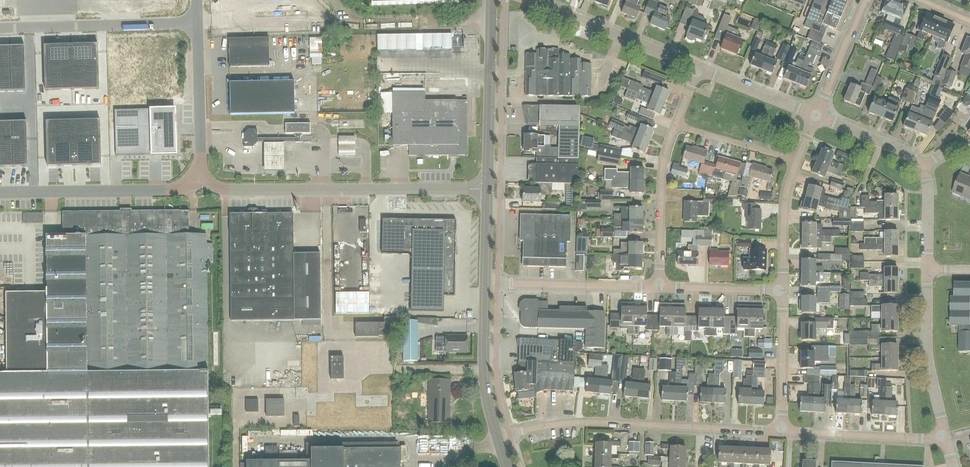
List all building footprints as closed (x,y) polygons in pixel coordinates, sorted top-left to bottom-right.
[(641,8),(637,6),(640,0),(620,0),(627,3),(622,13),(636,19),(641,8)] [(653,18),(651,25),(665,30),(670,18),(666,17),(669,9),(660,6),(661,4),(653,1),(651,0),(649,0),(643,14),(653,18)] [(804,27),(810,29),(806,38),(821,44),(826,30),(828,27),(836,30),(847,0),(831,0),(831,2),(826,0),(814,0),(807,19),(804,27)] [(899,26),(908,4),(900,0),(887,0),(882,12),(895,18),(893,22),(892,21),(891,23),(885,21),(882,28),(897,35),(901,27),(899,26)] [(703,41),(709,27),(702,24),(704,18),(697,16),(698,13),(685,8),(681,19),(682,20),(692,24),(687,35),(686,38),(687,41),(691,42),(694,40),(695,38),(703,41)] [(927,33),(933,36),(932,39),(940,20),(927,14),(922,25),(920,23),(917,30),(919,32),(917,37),(916,41),(922,44),(927,33)] [(724,16),(719,26),(714,38),(723,42),(720,50),(736,56),(742,42),(735,39),(738,32),(727,28),(731,19),(724,16)] [(936,43),(939,42),(936,48),(941,50),(942,48),(944,49),(953,26),(940,20),(932,39),(933,41),(936,43)] [(757,31),(749,50),(755,52),(763,33),(757,31)] [(450,33),(376,34),(376,50),(451,49),(450,33)] [(914,37),(905,33),(900,45),(910,48),(914,37)] [(229,38),(229,46),(229,66),(270,66),(269,38),(229,38)] [(309,38),(310,58),(322,58),(321,38),(309,38)] [(968,39),(962,53),(966,54),(963,63),(961,67),(969,70),(969,40),(968,39)] [(805,59),(795,83),(806,88),(811,75),(813,69),(807,67),(809,63),(809,62),(812,63),(818,50),(820,51),(823,45),(812,41),(804,59),(805,59)] [(766,42),(760,56),(755,54),(750,65),(761,69),(772,44),(766,42)] [(98,44),(71,45),(72,90),(99,89),(98,44)] [(777,63),(770,60),(776,46),(772,44),(761,69),(772,74),(777,63)] [(71,45),(44,46),(45,90),(72,90),(71,45)] [(24,46),(9,47),(10,76),(15,75),(25,75),(24,46)] [(0,47),(0,76),(5,76),(10,76),(9,47),(0,47)] [(781,48),(776,59),(783,62),(788,51),(781,48)] [(580,64),(580,59),(569,59),(569,55),(558,54),(558,59),(553,59),(553,54),(548,54),(548,49),(537,49),(537,54),(526,53),(525,95),(590,96),(590,64),(580,64)] [(795,54),(788,51),(783,62),(790,65),(795,54)] [(942,79),(946,70),(951,58),(942,55),(934,76),(942,79)] [(788,66),(783,78),(795,83),(805,59),(804,59),(803,61),(799,59),(797,58),(793,68),(788,66)] [(631,64),(629,70),(638,72),(640,66),(631,64)] [(942,79),(941,83),(946,85),(945,88),(949,89),(950,87),(951,87),(957,74),(946,70),(942,79)] [(662,87),(665,79),(650,73),(647,81),(662,87)] [(10,76),(5,76),(6,92),(15,92),(15,75),(10,76)] [(25,75),(15,75),(15,92),(26,91),(25,75)] [(877,77),(872,88),(878,91),(883,79),(877,77)] [(628,89),(631,81),(624,78),(621,86),(628,89)] [(628,89),(664,104),(669,92),(657,87),(654,93),(641,88),(642,85),(631,81),(628,89)] [(293,82),(230,83),(230,115),(294,114),(293,82)] [(860,107),(865,94),(869,95),(872,87),(862,83),(860,89),(850,85),(844,100),(854,105),(860,107)] [(938,97),(942,88),(934,85),(930,94),(938,97)] [(907,102),(911,91),(906,88),(901,100),(907,102)] [(660,116),(664,104),(628,89),(625,97),(635,101),(636,99),(649,105),(647,110),(641,108),(639,114),(653,120),(655,114),(660,116)] [(917,93),(911,91),(907,102),(912,104),(917,93)] [(392,93),(392,113),(392,128),(467,128),(467,101),(425,101),(424,93),(392,93)] [(925,107),(915,132),(926,136),(932,123),(931,123),(935,115),(933,114),(936,107),(938,108),(941,100),(929,96),(925,107)] [(887,103),(886,103),(875,98),(869,112),(881,117),(887,103)] [(887,103),(881,117),(892,122),(898,107),(900,102),(888,98),(886,103),(887,103)] [(915,132),(925,107),(921,105),(919,109),(911,106),(903,127),(915,132)] [(578,159),(580,107),(525,106),(528,123),(539,124),(539,125),(559,126),(558,149),(550,148),(550,146),(544,146),(544,136),(537,136),(524,135),(524,145),(523,144),(522,150),(524,150),(524,152),(536,152),(536,158),(568,159),(578,159)] [(945,124),(953,114),(945,108),(938,118),(945,124)] [(175,109),(114,111),(116,156),(176,154),(175,120),(175,109)] [(638,123),(641,117),(629,112),(626,118),(638,123)] [(612,127),(612,128),(622,132),(624,127),(625,125),(611,119),(609,126),(612,127)] [(100,120),(73,121),(74,166),(101,165),(100,120)] [(73,121),(46,122),(47,166),(74,166),(73,121)] [(16,122),(7,122),(7,139),(12,139),(17,139),(16,122)] [(26,122),(16,122),(17,139),(27,138),(26,122)] [(286,134),(310,134),(310,129),(310,124),(285,124),(286,129),(286,134)] [(622,132),(649,143),(654,131),(641,126),(639,130),(630,126),(629,129),(624,127),(622,132)] [(453,155),(467,155),(467,128),(392,128),(393,146),(408,146),(408,143),(424,143),(425,155),(453,155)] [(614,129),(611,137),(612,137),(620,140),(621,139),(634,144),(632,149),(645,154),(649,143),(622,132),(614,129)] [(244,138),(244,147),(253,147),(257,143),(257,130),(252,130),(248,130),(244,134),(244,138)] [(583,145),(595,149),(598,138),(585,135),(583,145)] [(354,137),(338,137),(338,154),(354,154),(354,137)] [(17,139),(12,139),(13,167),(28,167),(27,138),(17,139)] [(0,139),(0,168),(13,167),(12,139),(7,139),(0,139)] [(284,143),(264,143),(264,171),(284,171),(284,143)] [(408,143),(408,146),(409,156),(425,155),(424,143),(408,143)] [(599,152),(620,157),(622,150),(600,145),(599,152)] [(707,175),(710,164),(704,162),(707,150),(693,146),(692,148),(686,146),(682,158),(702,163),(699,172),(707,175)] [(845,167),(831,161),(834,155),(821,150),(816,161),(843,172),(845,167)] [(848,162),(850,156),(838,151),(836,157),(848,162)] [(618,165),(620,157),(599,152),(597,161),(618,165)] [(710,164),(707,175),(723,179),(725,171),(737,175),(741,163),(719,157),(716,165),(710,164)] [(568,159),(536,158),(536,165),(531,165),(531,173),(568,174),(568,159)] [(577,185),(578,159),(568,159),(568,174),(531,173),(531,183),(538,183),(552,184),(577,185)] [(824,177),(826,172),(840,178),(843,172),(816,161),(812,172),(824,177)] [(749,176),(752,177),(770,182),(773,171),(766,169),(767,167),(753,163),(749,176)] [(644,169),(631,169),(631,173),(617,173),(617,170),(605,170),(605,181),(612,181),(644,182),(644,169)] [(966,197),(969,187),(969,177),(960,173),(952,192),(966,197)] [(743,177),(740,187),(746,188),(749,179),(743,177)] [(842,190),(844,184),(832,179),(830,186),(842,190)] [(736,196),(740,181),(734,180),(730,194),(736,196)] [(630,189),(630,194),(644,195),(644,182),(612,181),(612,189),(630,189)] [(549,195),(549,190),(551,190),(552,184),(538,183),(538,190),(523,189),(523,202),(540,203),(540,195),(549,195)] [(825,190),(821,189),(808,186),(805,198),(848,209),(850,198),(843,196),(839,200),(823,196),(825,190)] [(612,190),(600,190),(600,200),(612,200),(612,190)] [(865,208),(897,208),(898,195),(884,195),(884,202),(869,202),(869,196),(861,196),(861,208),(865,208)] [(684,201),(684,213),(683,222),(697,222),(697,217),(709,217),(709,205),(716,205),(716,197),(703,196),(703,202),(684,201)] [(801,202),(799,209),(802,210),(815,213),(817,206),(825,208),(825,209),(839,212),(839,219),(849,220),(849,209),(848,209),(805,198),(804,203),(801,202)] [(600,200),(586,200),(586,208),(600,209),(600,200)] [(760,230),(761,220),(761,210),(756,210),(756,204),(744,204),(743,210),(746,210),(746,220),(748,220),(747,230),(760,230)] [(622,220),(643,221),(643,208),(630,208),(621,208),(620,215),(614,215),(614,220),(622,220)] [(865,208),(865,214),(879,214),(879,220),(882,220),(884,220),(897,220),(897,208),(865,208)] [(0,374),(0,466),(209,466),(209,418),(211,418),(211,415),(221,415),(221,407),(208,407),(208,374),(208,371),(207,371),(206,262),(213,262),(213,244),(206,244),(206,234),(189,235),(188,211),(63,212),(63,235),(46,235),(47,293),(5,293),(6,373),(0,374)] [(25,222),(45,223),(46,212),(25,212),(25,222)] [(293,213),(230,214),(229,214),(230,321),(321,320),(320,253),(293,254),(293,213)] [(566,268),(566,242),(570,242),(571,216),(520,215),(519,240),(523,241),(522,267),(544,267),(566,268)] [(381,219),(381,220),(382,220),(382,232),(406,233),(406,219),(381,219)] [(412,233),(411,278),(444,279),(454,279),(455,271),(444,271),(444,254),(445,247),(445,236),(448,236),(448,230),(455,230),(455,220),(412,219),(412,233)] [(621,232),(629,232),(629,233),(643,233),(643,221),(622,220),(614,220),(613,220),(613,228),(621,228),(621,232)] [(821,224),(815,224),(802,224),(802,236),(830,236),(830,237),(839,237),(839,230),(821,230),(821,224)] [(595,238),(612,238),(614,238),(614,229),(601,229),(601,230),(596,229),(596,237),(595,237),(595,238)] [(445,236),(445,247),(453,248),(455,248),(455,230),(448,230),(448,236),(445,236)] [(704,246),(705,231),(697,231),(697,246),(688,246),(688,252),(678,252),(678,264),(698,265),(698,246),(704,246)] [(712,231),(705,231),(704,246),(712,246),(712,231)] [(382,232),(381,254),(411,255),(412,233),(406,233),(382,232)] [(884,232),(884,239),(864,238),(864,244),(897,244),(897,232),(884,232)] [(802,248),(815,248),(821,249),(821,243),(830,243),(830,237),(830,236),(802,236),(802,248)] [(586,239),(577,239),(577,255),(585,255),(586,239)] [(613,255),(642,256),(642,243),(629,243),(629,251),(613,250),(613,255)] [(860,250),(884,250),(884,256),(897,257),(897,244),(864,244),(860,244),(860,250)] [(728,266),(729,253),(718,252),(718,250),(710,250),(710,265),(728,266)] [(742,270),(752,270),(765,271),(765,250),(750,250),(750,258),(743,258),(742,270)] [(444,254),(444,271),(455,271),(455,254),(453,254),(444,254)] [(642,256),(613,255),(613,263),(617,263),(616,271),(629,272),(629,269),(642,269),(642,256)] [(586,256),(577,256),(577,272),(585,272),(586,256)] [(802,273),(823,273),(823,267),(815,267),(815,260),(802,260),(802,273)] [(884,268),(884,275),(868,275),(868,273),(859,273),(859,281),(869,281),(897,281),(897,268),(884,268)] [(830,274),(823,273),(802,273),(802,287),(815,287),(819,283),(822,283),(825,280),(825,278),(830,278),(830,274)] [(411,278),(411,294),(434,295),(434,287),(444,287),(444,279),(411,278)] [(444,287),(444,296),(454,296),(454,279),(444,279),(444,287)] [(868,287),(884,287),(884,293),(897,293),(897,281),(869,281),(868,287)] [(954,283),(954,297),(950,297),(950,327),(959,327),(959,353),(969,353),(969,283),(954,283)] [(411,294),(410,311),(443,311),(444,296),(444,287),(434,287),(434,295),(411,294)] [(817,298),(815,298),(802,297),(801,314),(814,314),(815,304),(829,304),(829,293),(817,293),(817,298)] [(867,299),(864,299),(849,298),(849,306),(867,307),(867,299)] [(520,307),(520,325),(521,326),(523,328),(525,328),(586,329),(585,348),(603,348),(604,312),(586,312),(586,308),(559,307),(558,311),(547,310),(547,302),(526,301),(523,303),(522,304),(521,305),(520,307)] [(618,326),(620,326),(620,329),(628,329),(628,335),(633,335),(634,303),(626,303),(626,305),(621,305),(621,314),(610,314),(610,328),(618,329),(618,326)] [(639,335),(639,327),(645,327),(645,331),(652,331),(652,315),(646,315),(647,305),(642,305),(642,303),(634,303),(633,335),(639,335)] [(652,315),(652,331),(659,331),(659,327),(667,327),(667,336),(672,336),(673,304),(665,303),(665,306),(660,306),(659,316),(652,315)] [(673,304),(672,336),(678,336),(678,328),(685,328),(685,331),(692,332),(692,316),(686,316),(686,306),(680,306),(680,304),(673,304)] [(692,316),(692,332),(699,332),(699,328),(705,328),(705,336),(711,337),(712,310),(704,309),(704,306),(699,306),(698,317),(692,316)] [(744,337),(750,337),(750,306),(743,306),(743,307),(738,307),(737,317),(731,317),(730,335),(737,335),(737,329),(744,329),(744,337)] [(750,306),(750,337),(756,338),(756,329),(763,330),(763,308),(758,308),(758,306),(750,306)] [(871,313),(881,313),(880,319),(897,319),(897,306),(871,306),(871,313)] [(717,337),(717,329),(723,329),(723,335),(730,335),(731,317),(724,317),(724,307),(719,307),(719,310),(712,310),(711,337),(717,337)] [(833,319),(815,319),(815,325),(801,325),(801,334),(799,334),(799,340),(801,340),(801,341),(815,341),(815,329),(833,329),(833,319)] [(880,319),(880,325),(871,325),(871,332),(897,331),(897,319),(880,319)] [(403,361),(418,361),(417,321),(402,321),(403,361)] [(378,336),(390,336),(390,329),(384,329),(384,323),(355,323),(355,338),(378,337),(378,336)] [(445,352),(466,352),(467,336),(445,336),(435,336),(435,343),(445,343),(445,352)] [(519,339),(518,362),(519,362),(537,363),(537,357),(547,357),(556,358),(558,358),(558,341),(519,339)] [(763,348),(772,348),(772,340),(763,339),(763,348)] [(558,341),(558,358),(565,358),(574,359),(574,352),(575,342),(558,341)] [(897,345),(871,345),(869,345),(869,352),(881,352),(881,358),(897,358),(897,345)] [(801,352),(801,368),(813,368),(813,361),(828,361),(828,347),(812,347),(812,352),(801,352)] [(762,358),(762,350),(749,350),(749,358),(762,358)] [(585,392),(598,394),(602,365),(601,365),(602,356),(589,354),(588,367),(596,367),(594,380),(587,379),(585,392)] [(622,356),(619,380),(626,381),(628,357),(622,356)] [(330,380),(343,380),(343,357),(330,357),(330,380)] [(565,364),(564,391),(572,391),(572,388),(573,388),(574,359),(565,358),(565,364)] [(897,371),(897,358),(881,358),(881,364),(871,364),(871,371),(897,371)] [(656,371),(657,359),(649,359),(648,371),(656,371)] [(671,360),(659,359),(658,371),(670,371),(671,360)] [(688,381),(681,380),(682,368),(685,365),(685,359),(677,359),(676,363),(676,373),(674,401),(687,402),(688,389),(687,389),(687,386),(694,386),(695,373),(689,372),(688,381)] [(733,378),(741,378),(742,361),(733,360),(733,378)] [(714,375),(713,375),(712,390),(712,403),(725,404),(725,391),(718,390),(719,375),(723,371),(724,361),(715,361),(714,375)] [(519,362),(519,373),(536,374),(537,363),(519,362)] [(753,362),(753,369),(752,377),(750,405),(763,406),(763,393),(757,392),(758,378),(764,378),(765,362),(753,362)] [(536,374),(535,394),(543,392),(543,390),(545,390),(547,363),(537,363),(536,374)] [(547,363),(545,390),(555,390),(556,364),(547,363)] [(556,364),(555,390),(564,391),(565,364),(556,364)] [(611,395),(612,382),(619,382),(620,367),(613,367),(611,382),(606,381),(608,366),(602,365),(598,394),(611,395)] [(834,376),(834,367),(820,367),(820,376),(834,376)] [(636,398),(639,370),(633,369),(632,384),(625,383),(624,397),(636,398)] [(645,371),(639,370),(636,398),(649,400),(650,386),(643,385),(645,371)] [(515,385),(514,385),(515,391),(516,391),(516,392),(517,392),(517,398),(535,396),(535,394),(536,374),(519,373),(514,374),(515,385)] [(674,401),(676,373),(670,373),(669,388),(662,387),(661,400),(674,401)] [(712,390),(713,375),(708,375),(707,390),(700,389),(699,403),(712,403),(712,390)] [(803,384),(808,384),(813,384),(814,384),(814,376),(804,375),(803,384)] [(738,391),(738,405),(750,405),(752,377),(746,376),(746,380),(744,380),(743,392),(738,391)] [(871,402),(871,415),(884,416),(885,387),(885,380),(880,379),(877,379),(877,387),(879,387),(878,402),(871,402)] [(449,422),(449,380),(429,380),(429,392),(431,392),(431,422),(449,422)] [(808,384),(807,399),(800,399),(799,412),(812,412),(813,399),(813,384),(808,384)] [(813,399),(812,412),(825,413),(825,407),(830,407),(831,384),(823,384),(822,399),(818,399),(819,384),(814,384),(813,384),(813,399)] [(849,401),(849,386),(843,386),(843,400),(836,400),(835,414),(847,414),(848,401),(849,401)] [(854,386),(849,386),(849,401),(848,401),(847,414),(860,415),(861,402),(854,401),(854,386)] [(885,387),(884,416),(896,416),(897,403),(890,403),(891,388),(885,387)] [(266,416),(284,416),(283,399),(266,400),(266,416)] [(258,412),(258,400),(246,400),(246,412),(258,412)] [(611,456),(611,454),(611,446),(620,446),(620,442),(611,441),(610,444),(596,443),(596,456),(611,456)] [(628,452),(638,452),(638,442),(628,442),(628,452)] [(646,442),(645,455),(648,456),(653,456),(654,443),(646,442)] [(669,460),(684,461),(685,448),(671,447),(671,445),(661,444),(661,449),(670,450),(670,457),(669,460)] [(732,465),(730,464),(731,449),(718,448),(717,464),(728,464),(728,466),(732,466),(732,465)] [(311,461),(311,466),(400,466),(400,449),(311,450),(311,461)] [(732,465),(741,465),(740,466),(745,466),(745,465),(743,465),(743,449),(731,449),(730,464),(732,465)] [(745,465),(753,465),(753,466),(757,466),(758,465),(755,465),(756,450),(743,449),(743,465),(745,465)] [(758,465),(766,466),(765,466),(769,466),(770,465),(768,465),(769,450),(756,450),(755,465),(758,465)] [(297,460),(297,451),(280,451),(280,461),(297,460)] [(611,466),(611,458),(619,459),(620,454),(611,454),(611,456),(596,456),(595,466),(611,466)] [(648,456),(647,465),(659,466),(660,457),(648,456)] [(684,461),(669,460),(670,457),(661,457),(660,461),(669,462),(669,466),(684,466),(684,461)]
